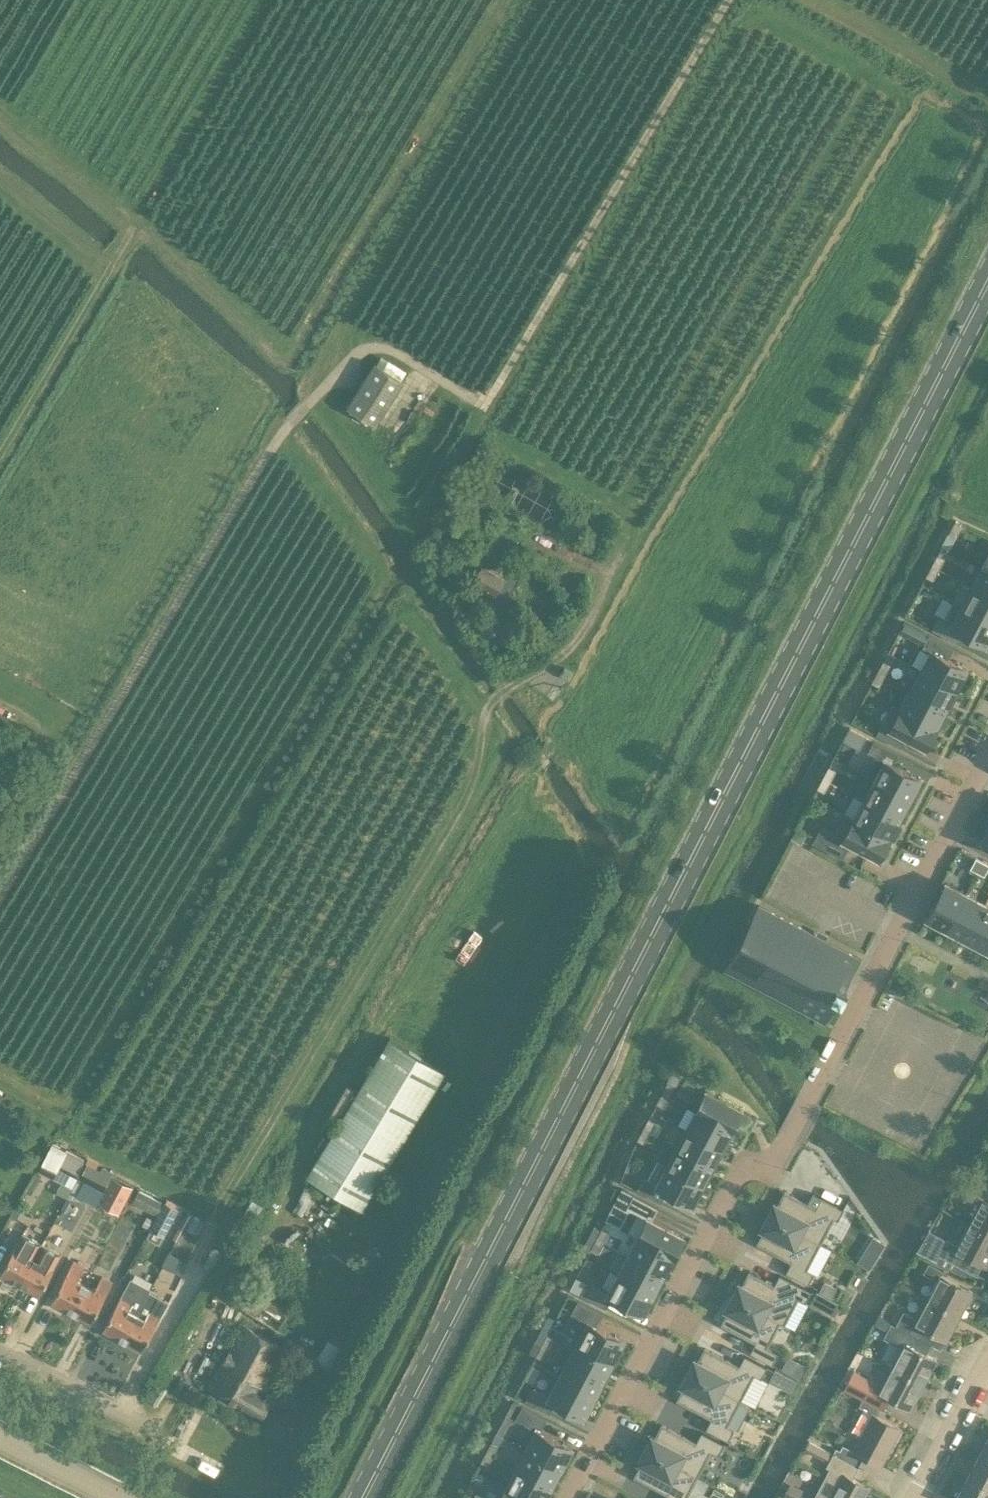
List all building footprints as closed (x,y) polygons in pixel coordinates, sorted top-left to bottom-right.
[(375,363),(347,407),(376,425),(404,381),(375,363)] [(955,522),(949,533),(956,536),(962,526),(955,522)] [(945,558),(938,555),(932,565),(939,569),(945,558)] [(932,565),(926,576),(933,580),(939,569),(932,565)] [(982,567),(972,587),(987,595),(987,570),(982,567)] [(495,593),(503,579),(484,568),(476,583),(495,593)] [(972,587),(962,605),(987,619),(987,595),(972,587)] [(932,629),(957,642),(963,631),(987,644),(987,642),(987,619),(962,605),(953,601),(943,619),(939,617),(932,629)] [(487,638),(503,624),(490,610),(475,624),(487,638)] [(905,622),(900,632),(911,638),(916,628),(905,622)] [(923,647),(931,651),(921,670),(956,689),(967,669),(948,659),(954,648),(929,634),(923,647)] [(890,664),(883,661),(878,671),(885,675),(890,664)] [(561,676),(568,680),(569,681),(574,673),(565,668),(561,676)] [(956,689),(921,670),(911,689),(947,708),(956,689)] [(885,675),(878,671),(872,682),(879,686),(885,675)] [(947,708),(911,689),(901,708),(937,727),(947,708)] [(883,722),(876,735),(901,748),(907,737),(926,747),(937,727),(901,708),(893,704),(883,722)] [(874,781),(875,780),(910,798),(911,797),(913,798),(918,789),(916,788),(921,779),(893,764),(899,753),(874,740),(867,752),(876,757),(866,776),(874,781)] [(823,777),(830,781),(836,771),(829,767),(823,777)] [(818,788),(825,792),(830,781),(823,777),(818,788)] [(875,780),(874,781),(865,799),(900,818),(910,798),(875,780)] [(900,818),(865,799),(855,818),(890,837),(900,818)] [(821,826),(813,842),(822,847),(843,858),(851,843),(879,858),(890,837),(855,818),(846,814),(835,833),(831,831),(821,826)] [(796,828),(791,838),(802,844),(807,833),(796,828)] [(970,868),(977,872),(983,861),(976,858),(970,868)] [(983,861),(977,872),(984,876),(987,869),(987,864),(983,861)] [(946,883),(928,918),(948,929),(966,893),(946,883)] [(967,939),(985,903),(966,893),(948,929),(967,939)] [(987,945),(987,905),(985,903),(967,939),(986,949),(987,945)] [(858,957),(759,905),(725,969),(825,1021),(839,994),(842,996),(843,994),(840,992),(843,986),(846,987),(847,986),(844,984),(858,957)] [(307,1175),(362,1208),(445,1070),(390,1037),(307,1175)] [(669,1096),(675,1086),(668,1082),(662,1093),(669,1096)] [(742,1109),(707,1091),(696,1111),(732,1129),(742,1109)] [(656,1103),(664,1107),(669,1096),(662,1093),(656,1103)] [(687,1106),(678,1124),(686,1129),(722,1148),(732,1129),(696,1111),(687,1106)] [(650,1132),(656,1122),(649,1118),(643,1129),(650,1132)] [(637,1139),(644,1143),(650,1132),(643,1129),(637,1139)] [(722,1148),(686,1129),(677,1146),(712,1165),(722,1148)] [(77,1178),(86,1161),(52,1144),(38,1170),(53,1179),(59,1168),(77,1178)] [(712,1165),(677,1146),(667,1165),(703,1183),(712,1165)] [(79,1179),(103,1191),(111,1175),(87,1163),(79,1179)] [(703,1183),(667,1165),(658,1183),(643,1176),(636,1189),(661,1202),(668,1190),(692,1203),(703,1183)] [(123,1206),(133,1188),(113,1177),(103,1195),(123,1206)] [(987,1234),(987,1187),(977,1181),(968,1197),(978,1202),(967,1223),(987,1234)] [(71,1188),(63,1184),(62,1183),(57,1192),(67,1198),(72,1188),(71,1188)] [(163,1203),(139,1191),(133,1203),(157,1215),(163,1203)] [(772,1207),(767,1215),(820,1243),(834,1218),(838,1220),(844,1209),(821,1197),(813,1193),(808,1203),(785,1191),(778,1204),(774,1202),(772,1207)] [(684,1236),(652,1220),(658,1208),(634,1194),(626,1208),(648,1219),(638,1238),(673,1256),(684,1236)] [(165,1201),(150,1229),(164,1236),(179,1209),(165,1201)] [(807,1269),(820,1243),(767,1215),(761,1229),(764,1230),(757,1243),(790,1261),(785,1271),(808,1284),(814,1273),(807,1269)] [(154,1220),(147,1216),(142,1226),(149,1230),(154,1220)] [(987,1260),(987,1234),(967,1223),(956,1244),(946,1239),(937,1255),(958,1265),(964,1254),(985,1265),(987,1260)] [(596,1225),(590,1236),(595,1238),(596,1239),(602,1228),(596,1225)] [(603,1243),(609,1232),(602,1228),(596,1239),(603,1243)] [(20,1283),(38,1250),(42,1243),(22,1233),(1,1273),(20,1283)] [(224,1244),(228,1238),(222,1233),(218,1239),(224,1244)] [(590,1236),(585,1246),(591,1249),(596,1239),(595,1238),(590,1236)] [(873,1236),(866,1248),(877,1256),(885,1243),(873,1236)] [(673,1256),(638,1238),(628,1256),(664,1274),(673,1256)] [(591,1249),(598,1253),(603,1243),(596,1239),(591,1249)] [(40,1294),(61,1254),(42,1243),(38,1250),(20,1283),(40,1294)] [(222,1251),(214,1246),(202,1266),(210,1271),(222,1251)] [(177,1282),(188,1261),(172,1252),(160,1273),(177,1282)] [(664,1274),(628,1256),(619,1274),(654,1292),(664,1274)] [(72,1311),(86,1285),(77,1280),(85,1266),(74,1261),(52,1300),(72,1311)] [(926,1299),(959,1316),(972,1291),(940,1275),(942,1271),(927,1263),(923,1272),(937,1279),(926,1299)] [(739,1283),(732,1296),(785,1324),(798,1298),(805,1302),(811,1291),(789,1279),(780,1275),(774,1285),(749,1272),(742,1285),(739,1283)] [(654,1292),(619,1274),(609,1292),(588,1281),(587,1282),(581,1295),(606,1308),(612,1295),(644,1312),(649,1302),(652,1304),(657,1295),(653,1294),(654,1292)] [(237,1296),(246,1283),(234,1275),(225,1288),(237,1296)] [(95,1290),(86,1285),(72,1311),(91,1322),(113,1282),(102,1276),(95,1290)] [(581,1295),(587,1282),(576,1277),(570,1289),(581,1295)] [(145,1300),(150,1291),(151,1289),(131,1278),(103,1328),(123,1339),(145,1300)] [(251,1281),(237,1304),(285,1333),(298,1311),(251,1281)] [(825,1282),(820,1291),(832,1297),(837,1288),(825,1282)] [(123,1339),(143,1350),(169,1301),(150,1291),(145,1300),(123,1339)] [(771,1349),(785,1324),(732,1296),(725,1309),(729,1311),(722,1324),(756,1342),(750,1352),(773,1364),(778,1353),(771,1349)] [(828,1297),(822,1309),(832,1314),(838,1303),(828,1297)] [(895,1326),(919,1339),(924,1330),(946,1341),(959,1316),(926,1299),(916,1319),(902,1312),(895,1326)] [(571,1313),(588,1323),(578,1341),(614,1360),(614,1359),(617,1360),(622,1351),(619,1350),(624,1340),(596,1325),(603,1313),(578,1300),(571,1313)] [(208,1387),(263,1416),(271,1400),(261,1395),(288,1350),(256,1330),(244,1324),(227,1355),(208,1387)] [(915,1348),(919,1339),(895,1326),(887,1340),(900,1347),(890,1367),(923,1383),(936,1359),(915,1348)] [(540,1331),(534,1341),(542,1345),(547,1334),(541,1331),(540,1331)] [(547,1334),(542,1345),(549,1349),(554,1338),(547,1334)] [(326,1364),(338,1344),(328,1337),(315,1357),(326,1364)] [(92,1340),(74,1374),(102,1388),(120,1354),(92,1340)] [(534,1341),(529,1351),(530,1352),(536,1355),(542,1345),(534,1341)] [(614,1360),(578,1341),(569,1359),(604,1378),(614,1360)] [(536,1355),(543,1359),(549,1349),(542,1345),(536,1355)] [(695,1359),(688,1372),(736,1397),(736,1398),(740,1400),(754,1374),(761,1378),(767,1367),(745,1355),(739,1366),(705,1348),(698,1361),(695,1359)] [(788,1357),(782,1369),(799,1378),(806,1366),(788,1357)] [(604,1378),(569,1359),(559,1377),(595,1396),(604,1378)] [(910,1408),(923,1383),(890,1367),(880,1385),(853,1371),(844,1389),(863,1399),(881,1408),(883,1409),(889,1397),(910,1408)] [(776,1370),(770,1381),(777,1384),(781,1383),(785,1375),(776,1370)] [(736,1398),(736,1397),(688,1372),(681,1385),(684,1387),(678,1400),(712,1418),(706,1428),(728,1440),(734,1429),(723,1423),(736,1398)] [(550,1413),(556,1401),(584,1416),(595,1396),(559,1377),(549,1396),(532,1387),(525,1400),(550,1413)] [(863,1399),(859,1406),(864,1409),(874,1414),(877,1416),(881,1408),(863,1399)] [(572,1447),(541,1431),(547,1418),(522,1405),(515,1419),(536,1430),(526,1448),(562,1467),(562,1466),(565,1468),(570,1458),(567,1457),(572,1447)] [(835,1447),(833,1452),(859,1466),(864,1456),(881,1465),(899,1430),(900,1428),(877,1416),(874,1414),(864,1409),(852,1430),(862,1435),(854,1451),(843,1444),(840,1449),(835,1447)] [(652,1435),(645,1448),(697,1476),(711,1451),(718,1454),(724,1443),(702,1432),(696,1442),(662,1424),(655,1437),(652,1435)] [(500,1444),(492,1440),(487,1451),(494,1454),(500,1444)] [(809,1441),(805,1448),(827,1460),(831,1453),(809,1441)] [(562,1467),(526,1448),(517,1466),(552,1485),(562,1467)] [(697,1476),(645,1448),(638,1461),(641,1463),(634,1476),(669,1494),(667,1497),(686,1497),(697,1476)] [(481,1461),(488,1465),(494,1454),(487,1451),(481,1461)] [(859,1466),(833,1452),(829,1458),(826,1464),(831,1466),(814,1497),(864,1497),(870,1486),(853,1477),(859,1466)] [(981,1453),(968,1476),(987,1487),(987,1457),(981,1453)] [(517,1466),(507,1484),(533,1497),(545,1497),(552,1485),(517,1466)] [(968,1476),(957,1497),(987,1497),(987,1487),(968,1476)] [(500,1497),(533,1497),(507,1484),(500,1497)] [(463,1497),(471,1497),(474,1490),(469,1487),(463,1497)] [(782,1496),(785,1497),(800,1497),(801,1495),(787,1487),(782,1496)]
